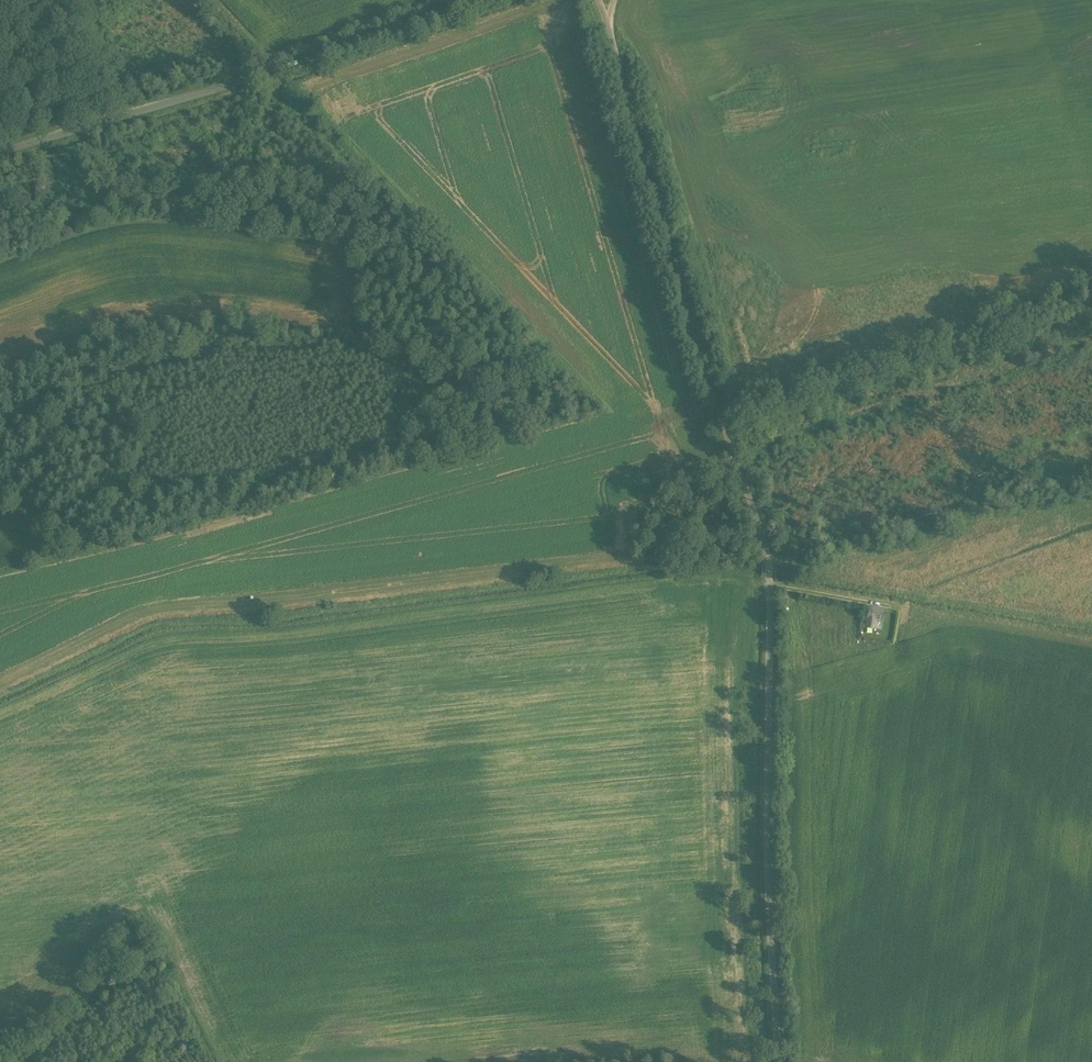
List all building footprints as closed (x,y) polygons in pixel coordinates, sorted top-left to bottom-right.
[(886,607),(869,605),(867,617),(884,620),(886,607)]
